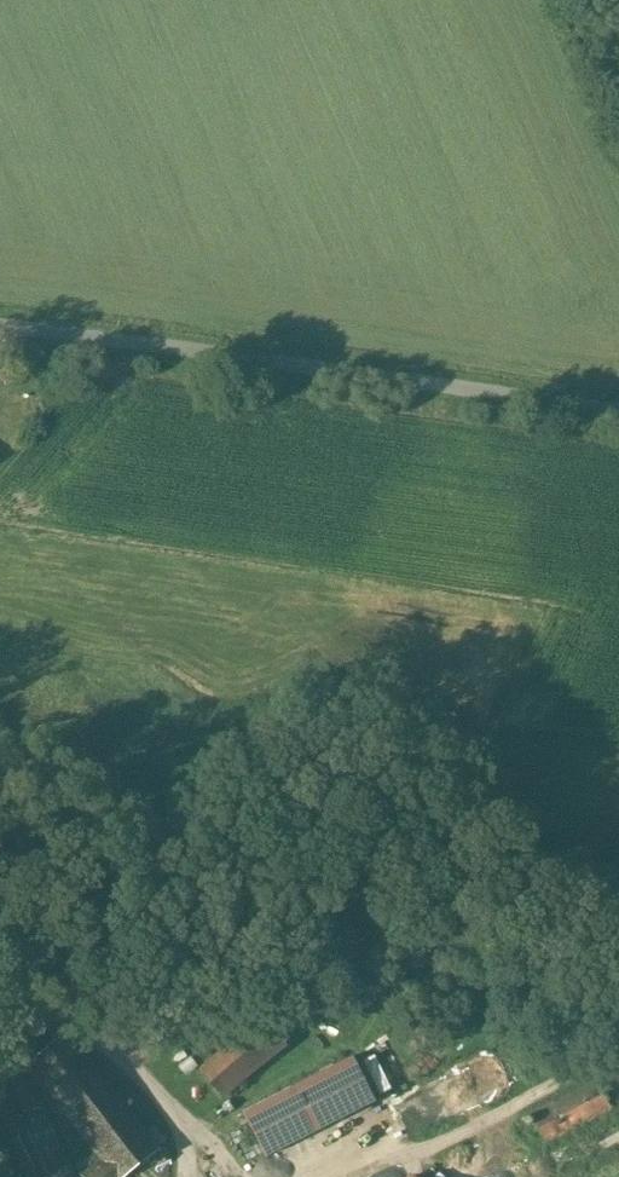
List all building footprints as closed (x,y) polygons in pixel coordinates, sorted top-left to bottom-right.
[(1,365),(0,371),(0,378),(16,382),(16,370),(1,365)] [(285,1044),(263,1016),(199,1068),(220,1095),(285,1044)] [(65,1033),(28,1063),(104,1157),(81,1176),(82,1176),(124,1176),(159,1149),(65,1033)] [(377,1100),(353,1053),(241,1110),(265,1158),(377,1100)] [(598,1080),(532,1114),(545,1140),(611,1106),(598,1080)]
